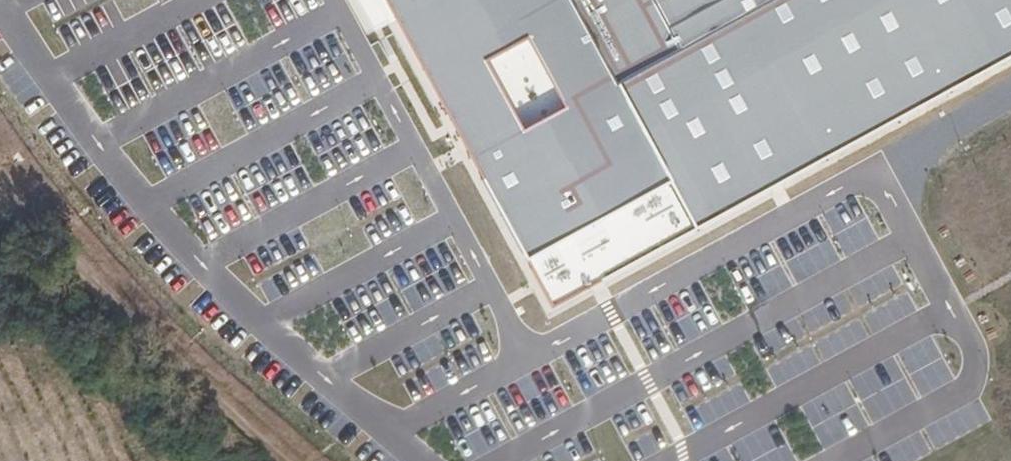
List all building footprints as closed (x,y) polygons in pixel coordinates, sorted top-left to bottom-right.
[(552,305),(1010,56),(1010,0),(385,0),(552,305)]
